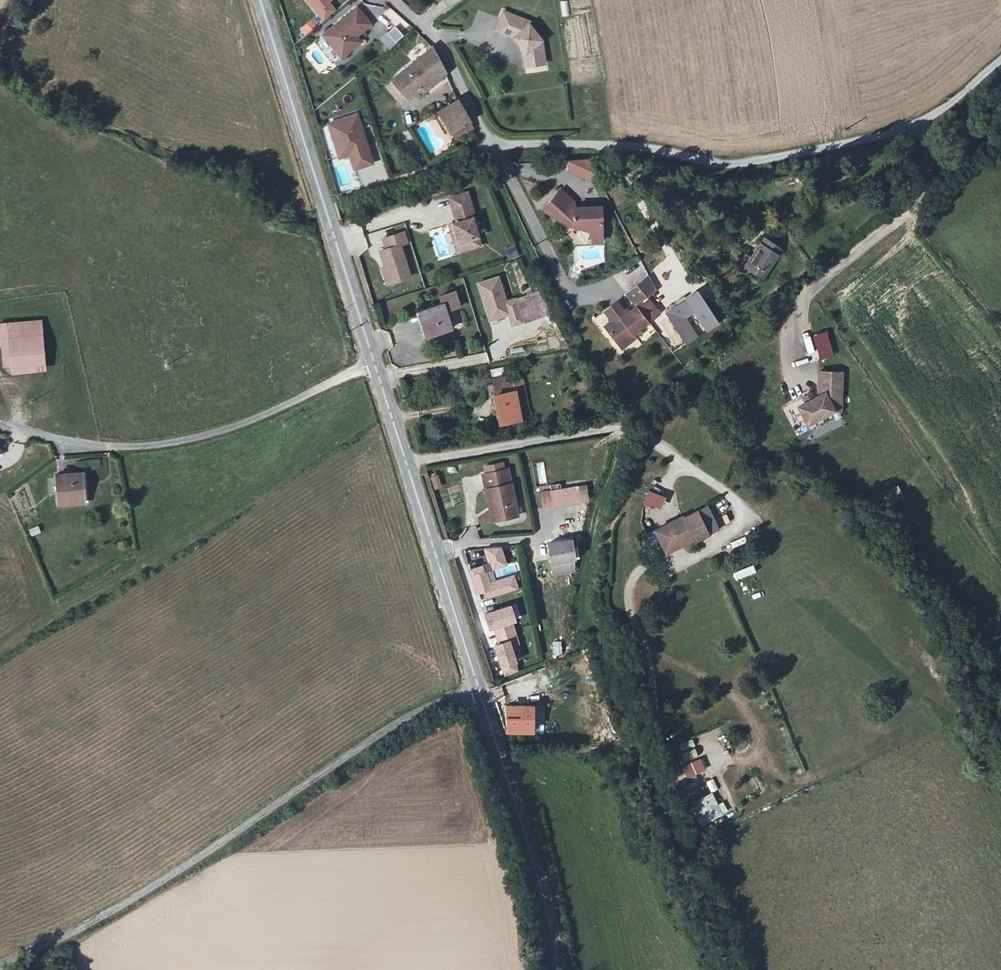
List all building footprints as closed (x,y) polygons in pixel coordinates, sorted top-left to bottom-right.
[(321,26),(333,17),(326,8),(329,5),(324,0),(300,0),(321,26)] [(569,16),(568,1),(560,1),(561,17),(569,16)] [(399,25),(404,17),(388,7),(382,16),(399,25)] [(372,27),(358,11),(325,39),(343,61),(353,53),(348,47),(357,39),(372,27)] [(503,12),(496,31),(514,37),(527,51),(525,53),(527,66),(540,63),(538,57),(546,56),(542,38),(526,20),(503,12)] [(379,39),(388,50),(405,36),(395,25),(379,39)] [(348,47),(353,53),(362,45),(357,39),(348,47)] [(385,86),(395,97),(397,96),(401,93),(405,98),(418,87),(422,92),(445,72),(432,48),(385,86)] [(468,116),(459,101),(440,110),(455,140),(473,130),(468,116)] [(357,119),(335,126),(338,134),(332,136),(338,153),(348,150),(351,158),(356,173),(374,167),(368,150),(363,147),(362,144),(366,143),(357,119)] [(330,128),(332,136),(338,134),(335,126),(330,128)] [(348,150),(338,153),(341,161),(351,158),(348,150)] [(567,162),(567,177),(595,178),(595,162),(567,162)] [(575,207),(559,189),(544,209),(573,236),(573,247),(606,246),(602,207),(575,207)] [(476,195),(458,198),(462,223),(454,225),(456,233),(460,232),(464,252),(483,249),(478,221),(481,221),(476,195)] [(450,226),(431,229),(436,259),(455,256),(450,226)] [(385,286),(413,278),(403,245),(410,243),(406,230),(382,237),(385,249),(379,251),(382,262),(378,263),(385,286)] [(779,253),(762,240),(744,265),(761,278),(779,253)] [(515,244),(505,248),(510,260),(519,256),(515,244)] [(657,278),(637,294),(600,326),(613,342),(617,340),(622,345),(627,341),(632,346),(643,340),(640,334),(647,330),(638,318),(660,301),(669,308),(681,296),(666,276),(658,282),(657,278)] [(531,292),(519,294),(524,320),(536,318),(531,292)] [(448,341),(443,315),(419,319),(423,345),(448,341)] [(45,318),(6,321),(12,375),(52,372),(45,318)] [(812,336),(819,360),(834,356),(827,331),(812,336)] [(814,350),(811,335),(803,337),(806,351),(814,350)] [(491,368),(491,376),(507,375),(506,367),(491,368)] [(818,396),(795,409),(809,431),(843,410),(844,372),(819,372),(818,396)] [(520,417),(514,388),(493,392),(500,422),(520,417)] [(515,462),(490,467),(492,482),(496,481),(502,513),(524,509),(515,462)] [(92,466),(62,472),(66,502),(97,497),(92,466)] [(430,474),(434,490),(442,487),(438,472),(430,474)] [(496,481),(492,482),(499,514),(502,513),(496,481)] [(895,485),(881,493),(885,499),(899,492),(895,485)] [(578,489),(553,493),(555,510),(581,506),(578,489)] [(667,497),(648,490),(642,503),(663,510),(667,497)] [(700,510),(684,517),(697,544),(712,536),(700,510)] [(667,557),(697,544),(684,517),(655,532),(667,557)] [(31,536),(41,532),(38,525),(28,529),(31,536)] [(472,540),(479,535),(474,528),(467,534),(472,540)] [(549,546),(552,562),(573,558),(570,542),(549,546)] [(488,561),(470,568),(479,602),(523,591),(517,573),(494,581),(491,570),(509,565),(502,546),(485,548),(488,561)] [(573,558),(552,562),(554,576),(576,572),(573,558)] [(753,565),(733,573),(736,580),(756,572),(753,565)] [(485,603),(486,610),(496,609),(495,602),(485,603)] [(515,603),(481,614),(501,678),(522,671),(513,640),(520,637),(516,624),(521,622),(515,603)] [(507,706),(507,732),(533,733),(533,705),(507,706)] [(682,767),(688,779),(707,769),(701,757),(682,767)] [(712,791),(688,803),(699,827),(723,816),(712,791)]
